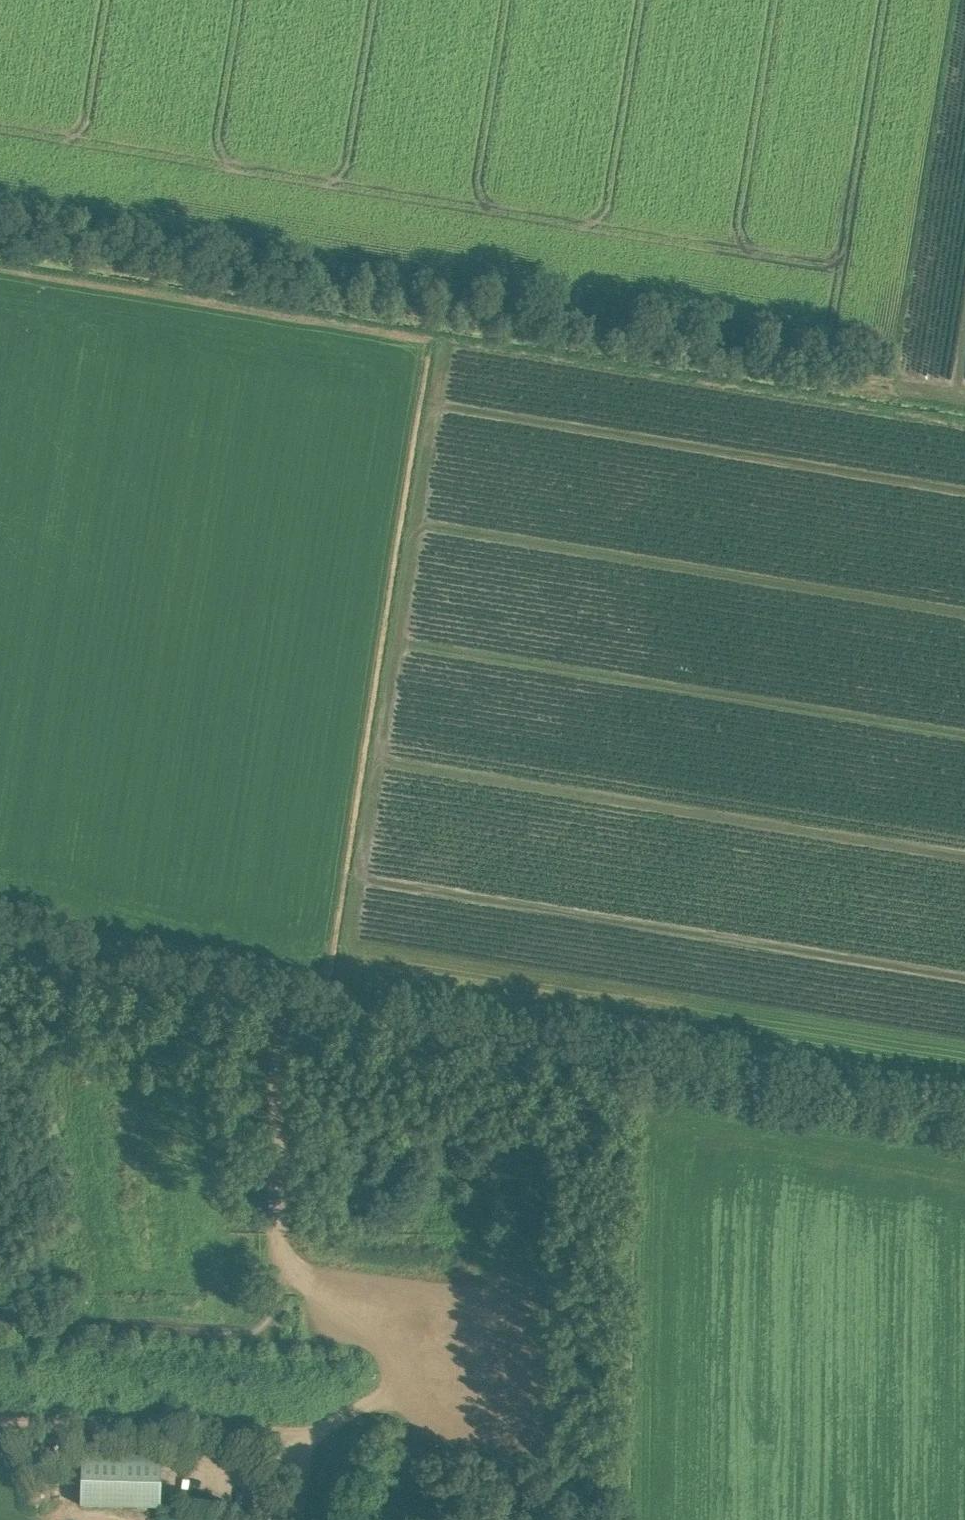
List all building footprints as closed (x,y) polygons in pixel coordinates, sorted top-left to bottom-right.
[(160,1506),(160,1505),(162,1454),(82,1451),(81,1503),(160,1506)]
